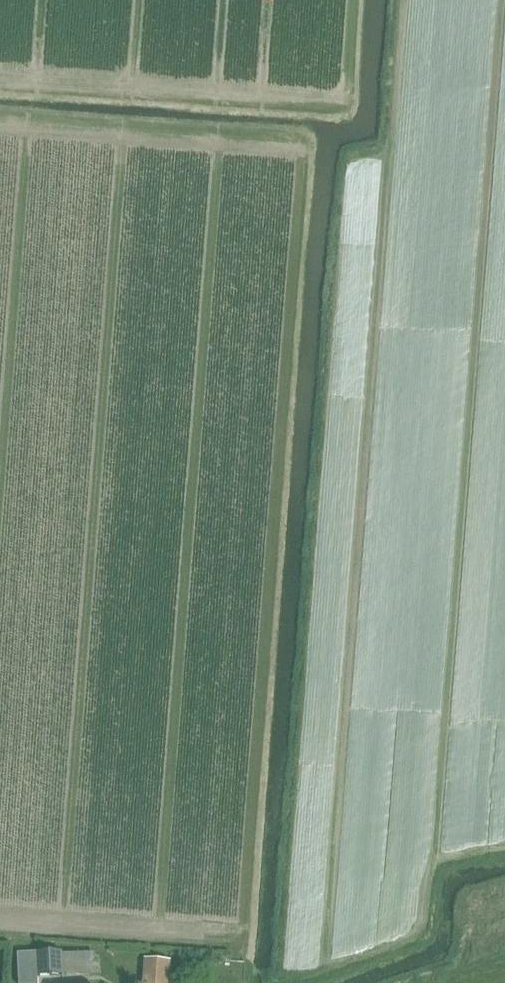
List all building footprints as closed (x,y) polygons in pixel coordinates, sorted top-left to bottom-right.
[(38,953),(39,975),(62,974),(62,952),(38,953)] [(172,962),(147,961),(146,982),(171,982),(172,962)]
